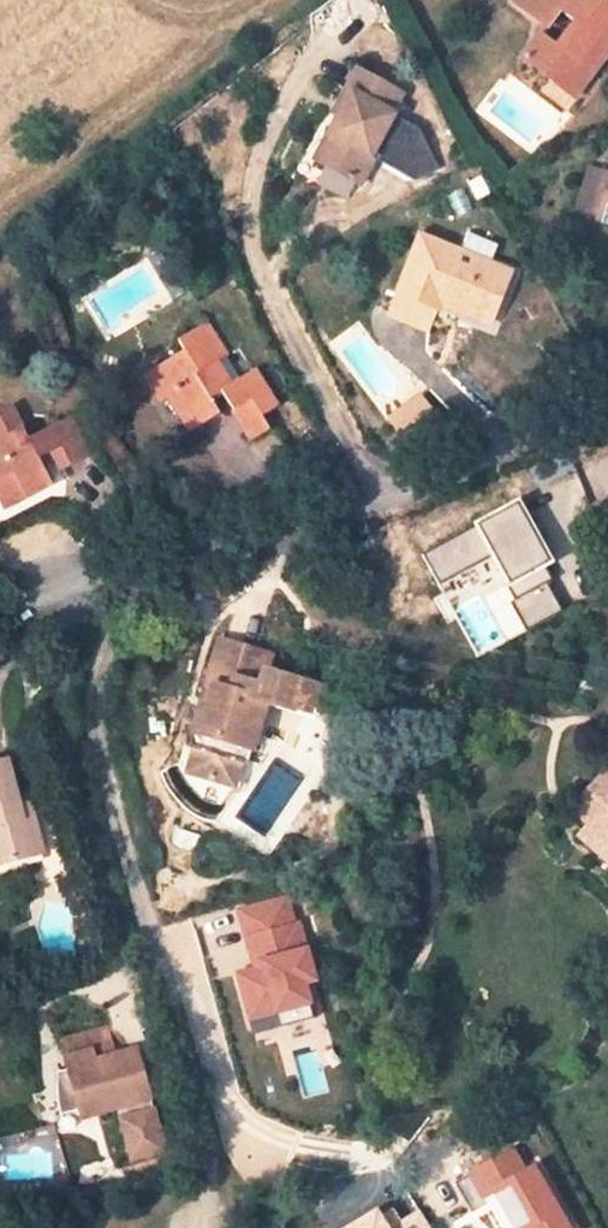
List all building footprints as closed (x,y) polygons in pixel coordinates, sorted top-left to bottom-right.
[(512,4),(545,28),(559,11),(573,20),(553,46),(538,34),(519,57),(572,98),(591,71),(580,63),(604,31),(607,33),(607,0),(601,0),(600,2),(598,0),(515,0),(512,4)] [(607,50),(607,33),(604,31),(580,63),(591,71),(607,50)] [(402,78),(354,54),(344,77),(351,80),(339,104),(329,122),(337,126),(323,154),(365,174),(381,144),(374,141),(395,99),(392,98),(402,78)] [(351,80),(344,77),(330,101),(339,104),(351,80)] [(316,150),(323,154),(337,126),(329,122),(316,150)] [(597,219),(607,222),(607,185),(597,219)] [(420,244),(395,299),(389,313),(427,331),(433,317),(435,310),(440,300),(490,322),(506,282),(420,244)] [(485,331),(490,322),(440,300),(435,310),(485,331)] [(182,350),(149,370),(168,399),(179,416),(187,412),(197,427),(219,413),(209,398),(219,391),(251,440),(270,430),(262,415),(277,406),(251,368),(229,384),(214,362),(226,356),(204,322),(176,340),(182,350)] [(168,399),(149,370),(140,375),(159,404),(168,399)] [(398,441),(436,420),(423,395),(385,415),(398,441)] [(3,503),(25,492),(31,503),(54,491),(39,464),(53,457),(64,475),(93,460),(72,421),(30,442),(12,411),(0,418),(0,498),(3,503)] [(187,412),(179,416),(189,432),(197,427),(187,412)] [(25,492),(3,503),(9,515),(31,503),(25,492)] [(518,505),(424,548),(473,655),(567,612),(518,505)] [(213,684),(206,706),(200,704),(187,746),(194,747),(188,768),(192,777),(227,787),(235,782),(241,760),(247,762),(263,704),(303,715),(311,684),(262,671),(268,654),(219,638),(207,683),(213,684)] [(0,760),(0,862),(42,850),(32,812),(21,815),(18,804),(6,759),(0,760)] [(570,806),(588,821),(577,832),(560,817),(532,849),(567,879),(588,854),(584,850),(590,843),(606,858),(607,857),(607,772),(606,775),(600,771),(570,806)] [(21,815),(32,812),(30,801),(18,804),(21,815)] [(148,1095),(134,1047),(114,1052),(106,1025),(80,1032),(85,1050),(64,1056),(66,1067),(56,1069),(55,1075),(55,1090),(57,1110),(58,1112),(78,1107),(79,1113),(115,1104),(130,1157),(163,1148),(151,1107),(146,1108),(142,1097),(148,1095)] [(85,1050),(80,1032),(59,1038),(64,1056),(85,1050)] [(151,1107),(148,1095),(142,1097),(146,1108),(151,1107)]
